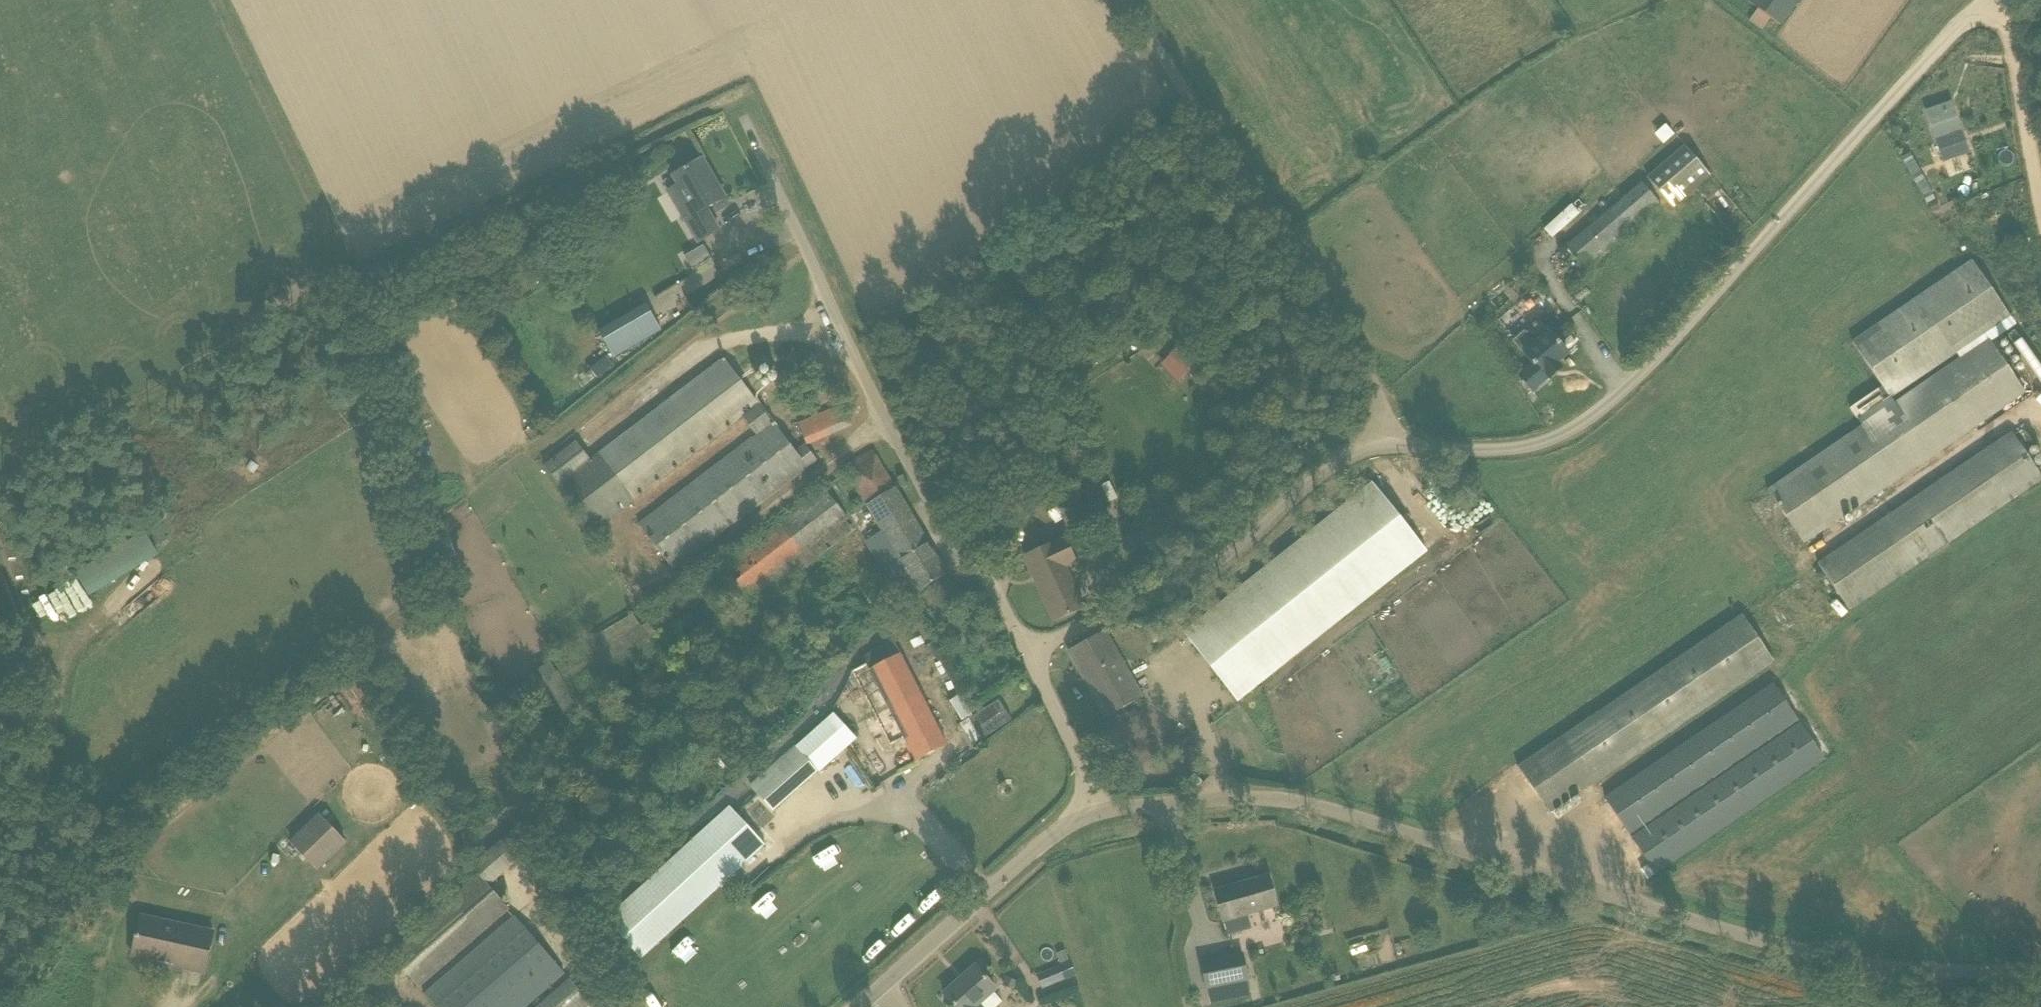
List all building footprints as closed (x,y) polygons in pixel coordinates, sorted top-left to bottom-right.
[(1772,18),(1781,25),(1799,0),(1750,0),(1749,2),(1758,9),(1750,19),(1763,29),(1772,18)] [(1960,131),(1950,101),(1924,111),(1935,140),(1960,131)] [(1711,175),(1685,146),(1648,178),(1673,208),(1711,175)] [(719,231),(707,209),(726,198),(702,159),(673,176),(694,210),(684,216),(699,243),(719,231)] [(1662,206),(1642,183),(1566,248),(1586,272),(1662,206)] [(706,245),(687,253),(698,279),(717,271),(706,245)] [(2010,316),(1973,261),(1853,343),(1890,398),(2010,316)] [(662,330),(646,304),(600,332),(615,358),(662,330)] [(1569,354),(1539,319),(1514,341),(1525,353),(1524,354),(1532,363),(1519,375),(1533,391),(1549,377),(1546,373),(1569,354)] [(1804,543),(2025,393),(1989,340),(1768,490),(1804,543)] [(1179,344),(1169,354),(1187,372),(1195,380),(1205,370),(1179,344)] [(725,359),(592,461),(576,441),(545,465),(560,485),(559,485),(594,530),(743,417),(759,405),(759,404),(725,359)] [(806,445),(797,452),(774,423),(773,424),(759,405),(743,417),(757,436),(640,526),(673,570),(808,467),(818,460),(806,445)] [(843,406),(799,425),(807,443),(851,424),(843,406)] [(1828,557),(1818,563),(1850,610),(2040,480),(2040,475),(2011,432),(1828,557)] [(1112,506),(1100,483),(1070,498),(1081,521),(1112,506)] [(1373,483),(1184,633),(1238,701),(1427,551),(1373,483)] [(896,488),(867,506),(884,534),(878,539),(878,541),(872,546),(891,578),(905,570),(918,592),(947,574),(896,488)] [(825,489),(710,577),(734,607),(849,519),(825,489)] [(147,531),(78,573),(91,595),(160,553),(147,531)] [(1065,538),(1025,558),(1054,621),(1083,608),(1065,567),(1076,562),(1065,538)] [(611,658),(646,634),(631,613),(596,637),(611,658)] [(1743,615),(1518,767),(1550,814),(1774,661),(1743,615)] [(1069,651),(1107,718),(1142,698),(1104,631),(1069,651)] [(947,744),(893,639),(863,658),(867,665),(853,672),(891,745),(904,738),(916,761),(947,744)] [(539,667),(563,711),(577,704),(553,660),(539,667)] [(1606,799),(1656,873),(1824,759),(1774,685),(1606,799)] [(1011,722),(998,701),(969,720),(983,740),(1011,722)] [(773,809),(858,736),(836,711),(751,784),(773,809)] [(607,921),(616,931),(641,958),(765,845),(731,807),(607,921)] [(347,842),(319,812),(290,840),(318,870),(347,842)] [(474,868),(480,876),(390,954),(418,987),(509,909),(489,886),(538,843),(522,826),(474,868)] [(1278,906),(1269,876),(1215,891),(1224,922),(1278,906)] [(142,914),(140,927),(133,957),(205,973),(215,930),(142,914)] [(565,973),(515,916),(424,994),(436,1006),(526,1006),(565,973)] [(1243,949),(1202,959),(1208,984),(1249,975),(1243,949)] [(1060,965),(1037,974),(1043,988),(1066,978),(1060,965)] [(979,1003),(996,989),(977,967),(945,995),(956,1006),(983,1006),(979,1003)] [(591,1004),(570,980),(538,1006),(588,1006),(591,1004)]
